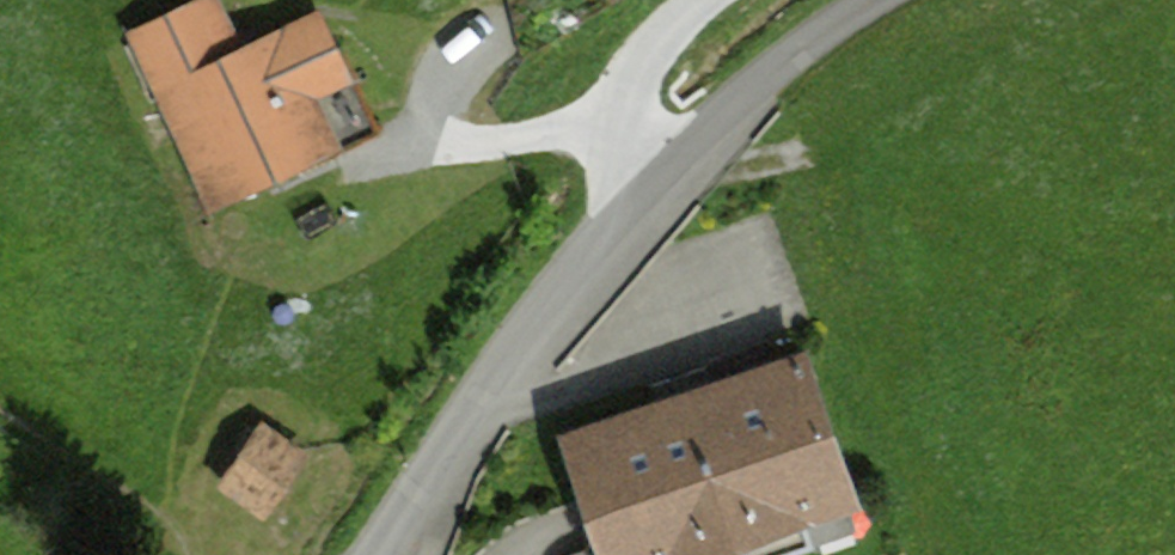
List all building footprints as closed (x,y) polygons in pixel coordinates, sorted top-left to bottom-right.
[(113,32),(200,211),(331,148),(309,102),(344,84),(309,14),(234,51),(210,0),(179,0),(113,32)] [(558,437),(597,554),(743,554),(861,516),(808,355),(558,437)] [(301,453),(252,423),(211,489),(261,519),(301,453)]
